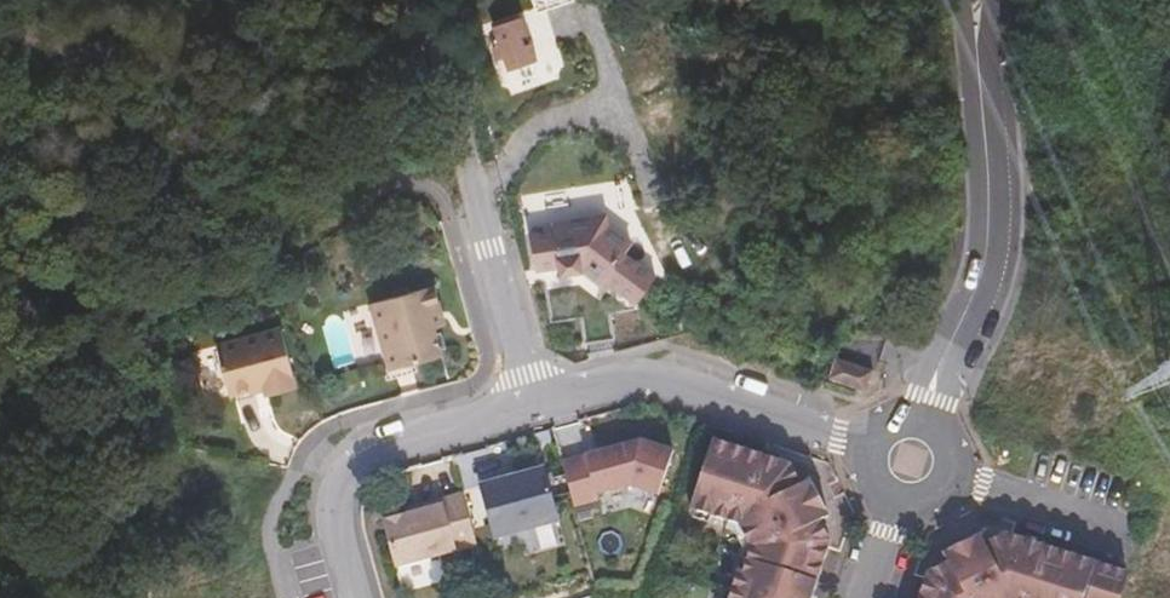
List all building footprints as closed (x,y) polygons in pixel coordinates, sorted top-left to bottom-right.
[(493,44),(482,47),(488,63),(500,60),(502,71),(532,61),(528,43),(521,46),(517,39),(524,37),(516,17),(485,26),(493,44)] [(540,30),(546,46),(559,40),(553,25),(540,30)] [(549,228),(527,237),(534,273),(554,270),(557,276),(578,274),(594,287),(597,282),(633,306),(652,275),(616,252),(613,235),(601,227),(601,214),(549,223),(549,228)] [(427,287),(365,305),(384,371),(437,356),(429,328),(423,311),(434,308),(427,287)] [(434,308),(423,311),(429,328),(439,326),(434,308)] [(288,381),(274,328),(210,347),(223,394),(256,385),(258,389),(288,381)] [(875,367),(834,357),(828,382),(869,392),(875,367)] [(670,484),(658,439),(561,465),(573,510),(670,484)] [(680,510),(729,524),(741,547),(734,571),(729,570),(721,597),(803,597),(820,539),(810,519),(818,515),(799,478),(790,483),(779,463),(701,440),(680,510)] [(546,469),(479,484),(493,547),(560,532),(546,469)] [(472,544),(457,492),(435,499),(437,504),(378,521),(391,567),(472,544)] [(1085,556),(1014,534),(995,528),(976,538),(970,531),(934,550),(938,558),(918,570),(909,597),(1072,597),(1085,556)] [(1085,556),(1072,597),(1107,597),(1117,565),(1085,556)]
